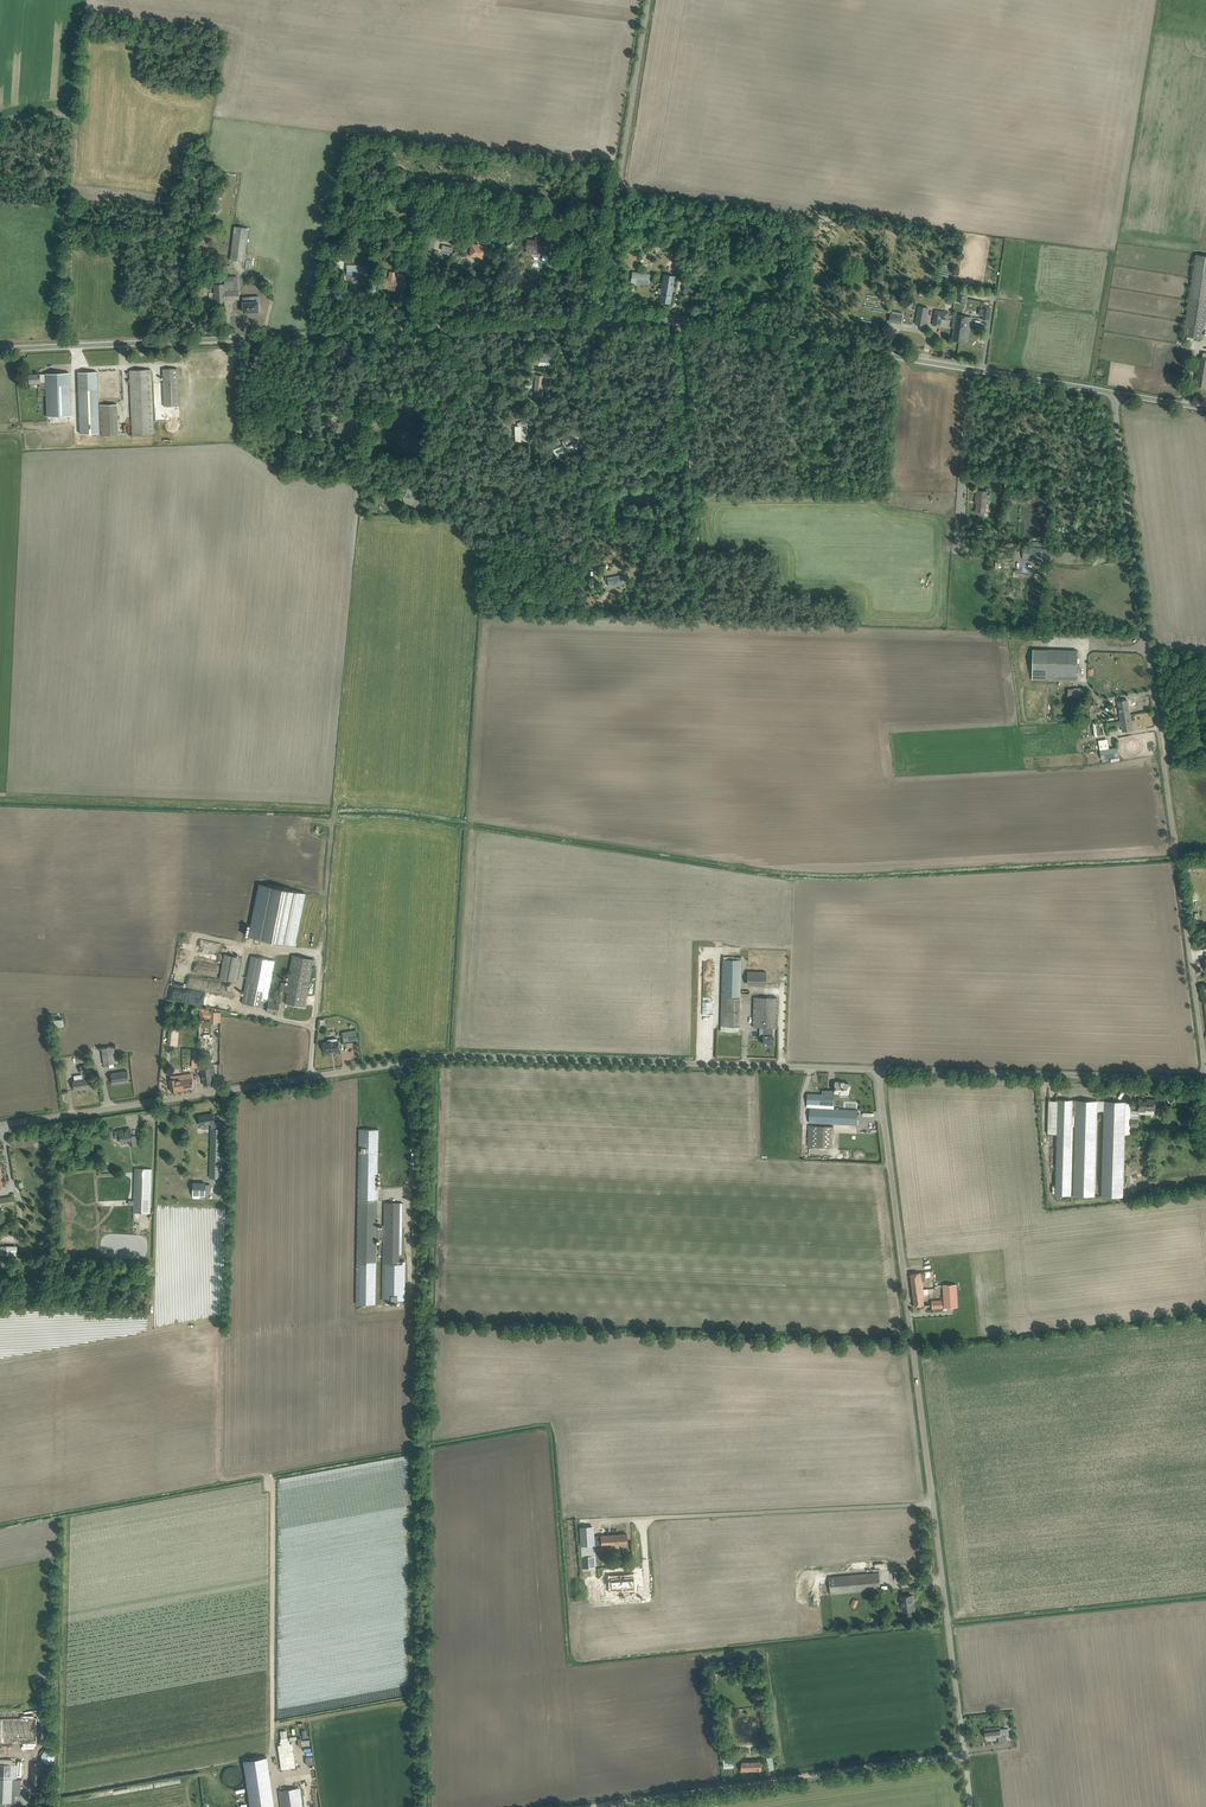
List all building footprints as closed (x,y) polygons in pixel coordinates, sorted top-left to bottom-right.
[(550,194),(550,188),(539,187),(538,196),(547,197),(548,194),(550,194)] [(234,226),(230,260),(245,261),(249,228),(234,226)] [(493,241),(496,234),(487,231),(485,238),(493,241)] [(538,249),(537,253),(549,255),(550,243),(526,240),(525,248),(527,248),(538,249)] [(484,258),(486,247),(472,244),(470,252),(475,253),(475,255),(476,257),(477,257),(484,258)] [(443,245),(441,252),(450,256),(453,249),(443,245)] [(1205,320),(1205,256),(1196,254),(1183,336),(1203,339),(1205,320)] [(346,275),(345,275),(345,279),(346,279),(346,283),(351,284),(360,284),(360,285),(367,285),(367,279),(367,271),(353,271),(346,270),(346,275)] [(394,281),(396,273),(390,272),(389,277),(390,277),(390,280),(382,279),(381,283),(380,283),(379,287),(385,288),(385,286),(389,287),(389,288),(392,288),(392,290),(397,291),(397,288),(398,288),(402,287),(407,285),(404,279),(400,280),(400,281),(398,281),(394,281)] [(650,275),(633,273),(631,283),(648,286),(650,275)] [(670,303),(671,297),(675,276),(664,274),(660,302),(670,303)] [(224,277),(225,286),(234,286),(233,277),(224,277)] [(224,291),(224,284),(215,285),(215,293),(215,299),(216,302),(225,301),(225,300),(239,299),(239,291),(224,291)] [(965,298),(966,296),(962,296),(963,293),(958,292),(957,300),(961,301),(961,302),(965,303),(966,298),(965,298)] [(264,313),(264,304),(265,304),(265,298),(255,298),(255,304),(249,304),(249,314),(254,314),(259,314),(259,313),(264,313)] [(925,326),(929,308),(919,306),(916,324),(925,326)] [(990,320),(991,310),(983,308),(982,319),(990,320)] [(948,319),(949,312),(936,310),(933,325),(940,326),(942,319),(948,319)] [(901,323),(903,316),(891,314),(890,321),(901,323)] [(952,340),(959,341),(963,316),(962,315),(955,314),(952,328),(954,328),(952,340)] [(963,316),(959,341),(965,342),(965,340),(968,341),(970,328),(971,322),(972,317),(969,317),(963,316)] [(540,351),(540,359),(531,358),(530,365),(540,366),(540,361),(551,362),(552,351),(540,351)] [(1196,381),(1195,387),(1205,389),(1205,358),(1200,357),(1196,381)] [(164,406),(179,406),(178,368),(163,369),(163,375),(164,406)] [(132,435),(154,434),(151,369),(129,370),(132,435)] [(98,389),(97,372),(78,372),(79,390),(98,389)] [(71,415),(69,373),(46,374),(46,375),(40,375),(40,374),(29,374),(30,383),(46,382),(47,416),(71,415)] [(543,401),(545,382),(543,382),(544,375),(536,374),(534,400),(543,401)] [(98,389),(79,390),(80,416),(99,415),(98,389)] [(100,405),(101,436),(122,435),(120,404),(100,405)] [(100,433),(99,415),(80,416),(81,434),(100,433)] [(326,430),(333,424),(336,422),(332,417),(322,425),(326,430)] [(516,441),(528,441),(527,422),(521,422),(521,432),(516,432),(516,441)] [(310,434),(301,433),(302,427),(291,425),(289,435),(299,437),(299,439),(324,444),(326,437),(310,434)] [(322,433),(323,430),(321,430),(322,427),(318,426),(313,425),(313,427),(314,431),(322,433)] [(559,455),(579,447),(574,436),(561,441),(563,446),(556,449),(559,455)] [(417,497),(418,495),(419,489),(407,486),(405,496),(403,495),(403,498),(403,499),(404,501),(405,503),(406,503),(408,504),(408,505),(415,506),(415,507),(422,509),(424,508),(426,506),(427,501),(418,498),(417,497)] [(986,512),(987,491),(977,491),(976,501),(977,501),(977,508),(974,511),(973,511),(974,512),(976,513),(977,514),(980,515),(982,516),(985,516),(984,516),(985,512),(986,512)] [(449,515),(449,507),(440,507),(440,515),(449,515)] [(1040,561),(1041,547),(1024,546),(1023,560),(1040,561)] [(1077,681),(1077,677),(1077,671),(1077,664),(1078,650),(1048,649),(1033,649),(1032,680),(1047,680),(1077,681)] [(1068,697),(1086,697),(1086,688),(1074,687),(1074,689),(1068,689),(1068,697)] [(1121,716),(1130,715),(1127,700),(1118,701),(1121,716)] [(1095,713),(1093,704),(1082,706),(1084,719),(1098,717),(1097,713),(1095,713)] [(1123,731),(1127,730),(1132,729),(1130,715),(1121,716),(1123,731)] [(1105,720),(1094,721),(1095,736),(1098,735),(1097,724),(1105,724),(1105,720)] [(1109,748),(1107,739),(1098,740),(1101,759),(1119,756),(1117,747),(1109,748)] [(259,884),(249,937),(295,946),(305,893),(259,884)] [(237,982),(241,958),(225,954),(220,978),(237,982)] [(304,1007),(314,959),(292,955),(287,983),(282,982),(280,990),(288,992),(286,1003),(304,1007)] [(277,1015),(280,1003),(275,1002),(276,996),(269,994),(275,960),(251,956),(242,1002),(267,1007),(267,1011),(272,1012),(272,1014),(277,1015)] [(739,1026),(741,957),(735,957),(735,959),(723,959),(721,1026),(739,1026)] [(766,986),(766,972),(748,971),(747,985),(766,986)] [(168,990),(167,999),(175,1000),(176,992),(168,990)] [(777,1027),(778,998),(754,997),(753,1027),(764,1027),(763,1035),(763,1044),(773,1044),(773,1036),(773,1027),(777,1027)] [(218,1013),(210,1011),(200,1009),(200,1018),(210,1019),(210,1023),(217,1023),(218,1013)] [(177,1045),(178,1035),(179,1030),(169,1029),(167,1044),(177,1045)] [(344,1042),(358,1039),(356,1030),(342,1032),(344,1042)] [(322,1044),(323,1048),(324,1048),(325,1053),(330,1052),(330,1053),(334,1052),(340,1051),(338,1040),(337,1040),(337,1038),(328,1040),(328,1042),(323,1043),(323,1044),(322,1044)] [(104,1065),(116,1063),(114,1046),(102,1048),(104,1065)] [(201,1064),(201,1059),(198,1060),(198,1067),(202,1067),(202,1069),(202,1074),(202,1079),(203,1079),(204,1085),(208,1084),(212,1084),(211,1073),(215,1073),(214,1063),(212,1063),(212,1060),(208,1061),(208,1064),(201,1064)] [(87,1078),(87,1072),(90,1072),(89,1065),(81,1066),(82,1073),(83,1079),(74,1080),(75,1090),(83,1089),(92,1088),(91,1078),(87,1078)] [(113,1084),(129,1081),(127,1071),(111,1073),(113,1084)] [(182,1089),(194,1087),(192,1073),(184,1074),(185,1079),(181,1079),(182,1089)] [(172,1092),(177,1091),(177,1090),(182,1089),(181,1079),(185,1079),(184,1074),(178,1075),(175,1076),(170,1076),(171,1080),(170,1080),(172,1092)] [(832,1097),(832,1098),(835,1098),(839,1098),(839,1093),(849,1093),(849,1089),(850,1089),(851,1086),(849,1085),(849,1083),(844,1083),(844,1082),(840,1082),(836,1081),(835,1092),(833,1092),(832,1097)] [(820,1098),(819,1108),(834,1109),(835,1098),(832,1098),(832,1097),(825,1097),(825,1094),(825,1090),(822,1090),(822,1094),(820,1094),(820,1098)] [(807,1104),(807,1107),(810,1107),(819,1108),(820,1098),(820,1094),(808,1093),(807,1097),(807,1104)] [(363,1098),(362,1099),(362,1100),(363,1101),(363,1106),(368,1106),(368,1107),(374,1108),(374,1106),(380,1106),(380,1105),(383,1105),(383,1112),(390,1112),(390,1100),(383,1100),(383,1101),(380,1101),(380,1096),(375,1096),(375,1097),(363,1097),(363,1098)] [(1049,1100),(1048,1133),(1057,1134),(1055,1195),(1058,1195),(1071,1195),(1071,1191),(1073,1148),(1073,1145),(1073,1138),(1073,1126),(1075,1126),(1075,1116),(1076,1116),(1076,1119),(1075,1138),(1075,1145),(1074,1164),(1074,1192),(1074,1195),(1095,1196),(1095,1193),(1097,1111),(1104,1111),(1102,1193),(1102,1196),(1123,1197),(1125,1133),(1130,1134),(1130,1129),(1130,1126),(1130,1122),(1131,1118),(1131,1110),(1131,1102),(1058,1099),(1058,1100),(1049,1100)] [(1139,1099),(1139,1111),(1145,1111),(1145,1110),(1155,1110),(1155,1099),(1139,1099)] [(857,1125),(858,1110),(819,1108),(810,1107),(809,1122),(857,1125)] [(215,1122),(213,1114),(205,1116),(205,1115),(199,1116),(200,1122),(200,1125),(211,1123),(211,1128),(210,1178),(220,1178),(221,1129),(222,1121),(215,1122)] [(1130,1122),(1130,1126),(1131,1126),(1131,1129),(1138,1129),(1138,1127),(1139,1118),(1131,1118),(1130,1122)] [(833,1147),(834,1126),(809,1126),(808,1147),(833,1147)] [(128,1131),(128,1129),(114,1131),(114,1132),(109,1132),(109,1137),(114,1136),(115,1140),(117,1141),(130,1139),(130,1145),(137,1144),(136,1136),(132,1136),(131,1130),(128,1131)] [(397,1302),(397,1301),(405,1301),(406,1264),(402,1264),(403,1203),(384,1202),(384,1228),(377,1228),(378,1129),(359,1129),(356,1304),(375,1304),(376,1240),(383,1240),(382,1300),(391,1301),(391,1302),(395,1302),(397,1302)] [(150,1213),(152,1169),(135,1169),(133,1213),(150,1213)] [(211,1195),(211,1184),(193,1184),(192,1196),(204,1196),(204,1194),(211,1195)] [(16,1204),(14,1196),(0,1198),(0,1207),(16,1204)] [(17,1247),(0,1246),(0,1255),(3,1255),(2,1267),(7,1267),(7,1255),(17,1255),(17,1247)] [(924,1272),(910,1274),(912,1287),(923,1285),(923,1281),(925,1281),(924,1272)] [(944,1308),(954,1307),(958,1307),(957,1284),(943,1285),(944,1308)] [(923,1285),(912,1287),(915,1306),(921,1305),(924,1305),(923,1295),(922,1289),(924,1289),(923,1285)] [(593,1544),(592,1526),(581,1527),(582,1545),(593,1544)] [(620,1549),(619,1544),(627,1543),(627,1534),(594,1536),(595,1542),(595,1549),(615,1548),(615,1550),(620,1549)] [(831,1594),(874,1590),(880,1590),(879,1573),(829,1577),(831,1594)] [(635,1575),(608,1577),(609,1591),(636,1590),(635,1575)] [(902,1611),(914,1610),(912,1595),(901,1596),(902,1611)] [(856,1608),(858,1601),(853,1599),(850,1606),(856,1608)] [(8,1674),(8,1672),(20,1672),(20,1659),(0,1659),(0,1674),(8,1674)] [(990,1728),(984,1729),(985,1738),(991,1737),(998,1737),(1006,1736),(1006,1735),(1007,1735),(1006,1728),(1000,1729),(1000,1727),(990,1728)] [(280,1745),(278,1745),(281,1769),(296,1767),(292,1743),(290,1743),(289,1740),(288,1740),(288,1737),(287,1737),(286,1730),(280,1731),(281,1738),(280,1738),(281,1741),(280,1741),(280,1745)] [(54,1756),(54,1754),(54,1752),(54,1751),(52,1749),(50,1748),(49,1747),(47,1747),(45,1748),(44,1748),(43,1749),(42,1751),(41,1752),(41,1754),(41,1756),(42,1757),(42,1758),(43,1759),(44,1760),(46,1760),(48,1760),(49,1760),(51,1760),(53,1758),(54,1756)] [(243,1760),(250,1806),(274,1806),(267,1756),(243,1760)] [(724,1768),(730,1767),(734,1767),(733,1757),(723,1757),(724,1768)] [(760,1770),(760,1760),(750,1761),(741,1761),(741,1770),(760,1770)] [(21,1779),(16,1779),(17,1765),(11,1764),(0,1764),(0,1806),(11,1806),(11,1802),(15,1802),(16,1795),(21,1795),(21,1779)] [(47,1790),(49,1766),(32,1765),(31,1789),(47,1790)] [(299,1788),(279,1790),(282,1806),(302,1806),(299,1788)]
